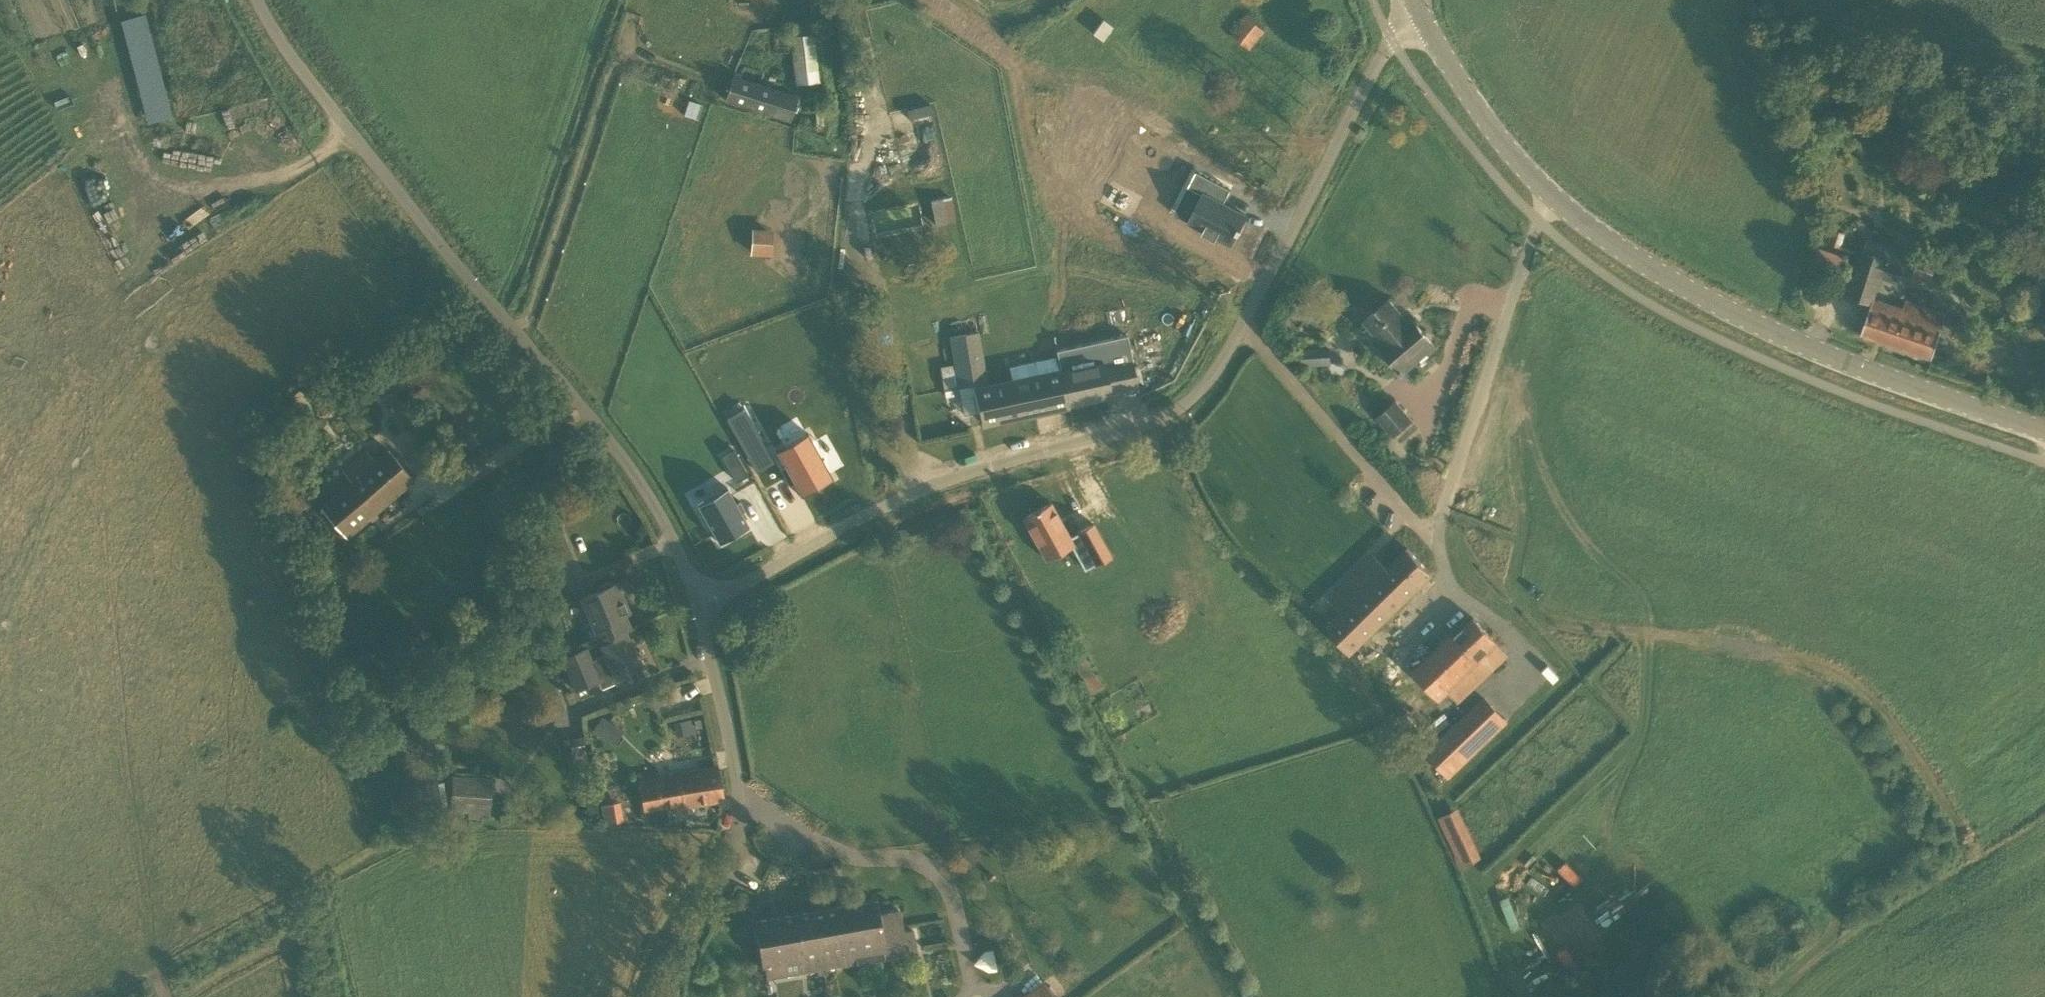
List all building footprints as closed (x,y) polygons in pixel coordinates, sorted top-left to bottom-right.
[(1250,49),(1265,31),(1245,15),(1230,33),(1250,49)] [(789,24),(790,36),(796,85),(819,82),(813,22),(789,24)] [(726,99),(771,113),(792,119),(799,97),(733,76),(726,99)] [(894,113),(908,166),(940,157),(926,104),(894,113)] [(1216,239),(1217,235),(1232,243),(1238,231),(1239,232),(1242,227),(1241,226),(1247,215),(1223,202),(1230,188),(1196,170),(1188,186),(1203,194),(1189,221),(1204,228),(1202,232),(1216,239)] [(751,255),(772,257),(774,229),(752,228),(751,255)] [(1903,251),(1876,242),(1867,239),(1863,252),(1848,296),(1871,304),(1861,334),(1932,358),(1947,313),(1906,299),(1903,309),(1873,299),(1881,276),(1900,282),(1905,267),(1898,265),(1903,251)] [(1838,277),(1846,255),(1816,244),(1808,266),(1838,277)] [(1920,256),(1910,281),(1925,286),(1936,257),(1929,254),(1927,259),(1920,256)] [(1435,345),(1413,319),(1409,323),(1389,299),(1363,321),(1383,344),(1379,348),(1401,374),(1435,345)] [(1047,409),(1036,360),(1009,365),(1013,380),(986,385),(977,331),(949,336),(954,366),(940,368),(944,390),(974,385),(983,423),(1047,409)] [(1301,365),(1321,364),(1332,364),(1331,348),(1301,349),(1301,365)] [(1090,349),(1036,360),(1047,409),(1111,396),(1104,361),(1093,364),(1090,349)] [(1394,436),(1413,421),(1396,401),(1377,416),(1394,436)] [(745,408),(727,419),(757,470),(775,460),(745,408)] [(788,445),(786,446),(809,484),(808,484),(812,490),(822,484),(821,483),(841,471),(842,472),(843,471),(841,467),(822,435),(818,427),(816,428),(816,429),(788,445)] [(344,470),(353,480),(321,508),(346,537),(414,479),(388,449),(376,460),(367,450),(344,470)] [(742,463),(730,469),(737,481),(748,474),(742,463)] [(732,487),(702,504),(725,543),(754,525),(732,487)] [(1051,502),(1023,517),(1046,559),(1072,545),(1085,569),(1095,563),(1096,565),(1111,556),(1093,523),(1077,532),(1078,533),(1070,537),(1051,502)] [(1380,574),(1352,601),(1327,626),(1350,654),(1432,574),(1407,548),(1391,564),(1378,551),(1367,562),(1380,574)] [(617,582),(608,586),(581,597),(600,640),(624,630),(630,627),(619,603),(625,601),(617,582)] [(1476,660),(1496,641),(1474,617),(1454,636),(1452,634),(1412,672),(1439,699),(1478,662),(1476,660)] [(624,630),(600,640),(605,653),(591,660),(586,648),(564,658),(577,688),(598,679),(602,688),(617,681),(618,683),(642,672),(624,630)] [(1356,656),(1391,714),(1412,701),(1377,643),(1356,656)] [(1449,776),(1506,721),(1484,697),(1427,752),(1449,776)] [(600,718),(593,729),(616,743),(623,733),(600,718)] [(582,735),(569,737),(574,770),(588,767),(582,735)] [(724,799),(718,768),(718,766),(639,781),(645,810),(679,803),(680,807),(724,799)] [(492,777),(452,775),(450,818),(463,819),(463,812),(468,813),(468,817),(480,818),(480,814),(490,814),(492,777)] [(620,801),(601,804),(604,823),(623,820),(620,801)] [(877,899),(812,910),(823,968),(895,955),(892,940),(903,938),(898,909),(879,913),(877,899)] [(796,957),(798,972),(823,968),(812,910),(755,920),(762,963),(796,957)] [(1043,980),(1020,996),(1056,996),(1043,980)]
